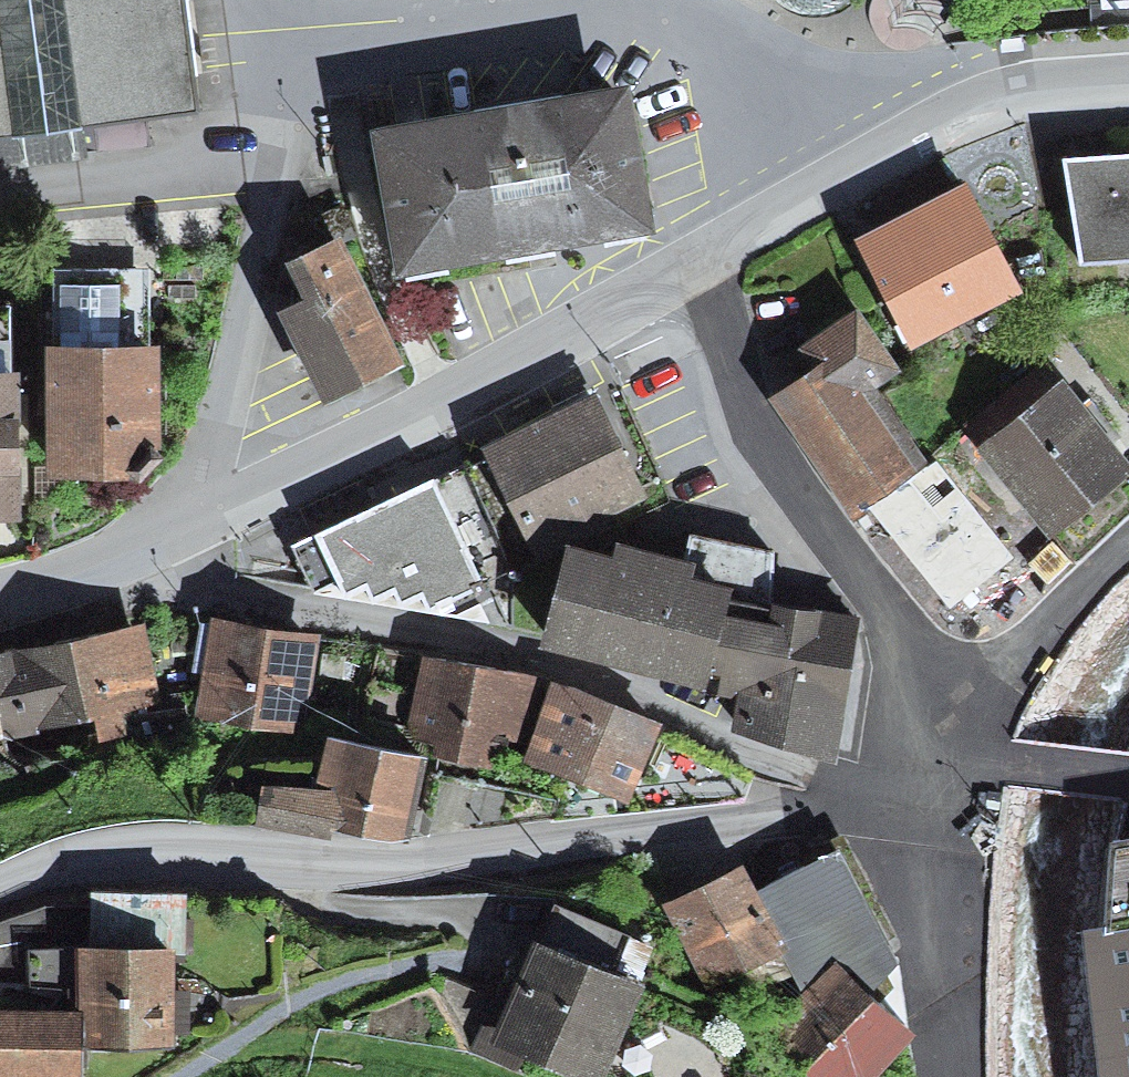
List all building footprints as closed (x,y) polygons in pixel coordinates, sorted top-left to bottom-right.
[(13,138),(83,129),(196,113),(181,0),(0,0),(0,139),(13,138)] [(1103,13),(1128,11),(1128,0),(1102,0),(1103,13)] [(615,92),(387,129),(408,258),(636,222),(615,92)] [(1085,158),(1092,252),(1128,251),(1128,155),(1085,158)] [(981,181),(872,237),(928,347),(1038,291),(981,181)] [(343,235),(301,256),(314,283),(290,295),(333,385),(400,352),(343,235)] [(0,298),(0,501),(21,501),(17,297),(0,298)] [(799,342),(821,377),(797,393),(857,488),(916,451),(879,392),(916,369),(870,297),(799,342)] [(159,328),(69,327),(70,465),(135,465),(145,473),(166,450),(158,442),(159,328)] [(994,434),(1065,535),(1128,490),(1128,432),(1085,370),(994,434)] [(636,497),(592,400),(489,446),(533,544),(636,497)] [(304,530),(331,590),(465,530),(482,567),(533,544),(489,446),(304,530)] [(1048,560),(962,450),(885,509),(971,620),(1048,560)] [(490,585),(482,567),(465,530),(331,590),(450,603),(490,585)] [(582,538),(560,632),(761,679),(782,592),(792,550),(707,530),(699,566),(582,538)] [(782,592),(761,679),(750,724),(843,746),(875,614),(782,592)] [(326,633),(218,609),(196,707),(304,731),(326,633)] [(155,620),(74,634),(90,726),(171,712),(155,620)] [(0,647),(0,742),(90,726),(74,634),(0,647)] [(539,688),(433,656),(413,718),(431,726),(423,752),(510,781),(539,688)] [(668,727),(552,693),(526,775),(643,810),(668,727)] [(435,768),(342,739),(326,789),(285,776),(269,826),(342,850),(352,821),(412,840),(435,768)] [(1113,841),(1105,924),(1082,929),(1100,1076),(1128,1076),(1128,838),(1113,841)] [(790,940),(810,997),(857,951),(894,990),(912,969),(851,849),(778,881),(804,933),(790,940)] [(704,982),(790,940),(804,933),(778,881),(767,858),(667,907),(704,982)] [(13,1000),(8,1076),(93,1076),(96,1037),(189,1043),(198,898),(93,891),(85,1005),(13,1000)] [(559,923),(504,1038),(586,1076),(610,1076),(660,971),(559,923)] [(894,990),(857,951),(810,997),(779,1026),(828,1076),(878,1076),(930,1027),(894,990)]
